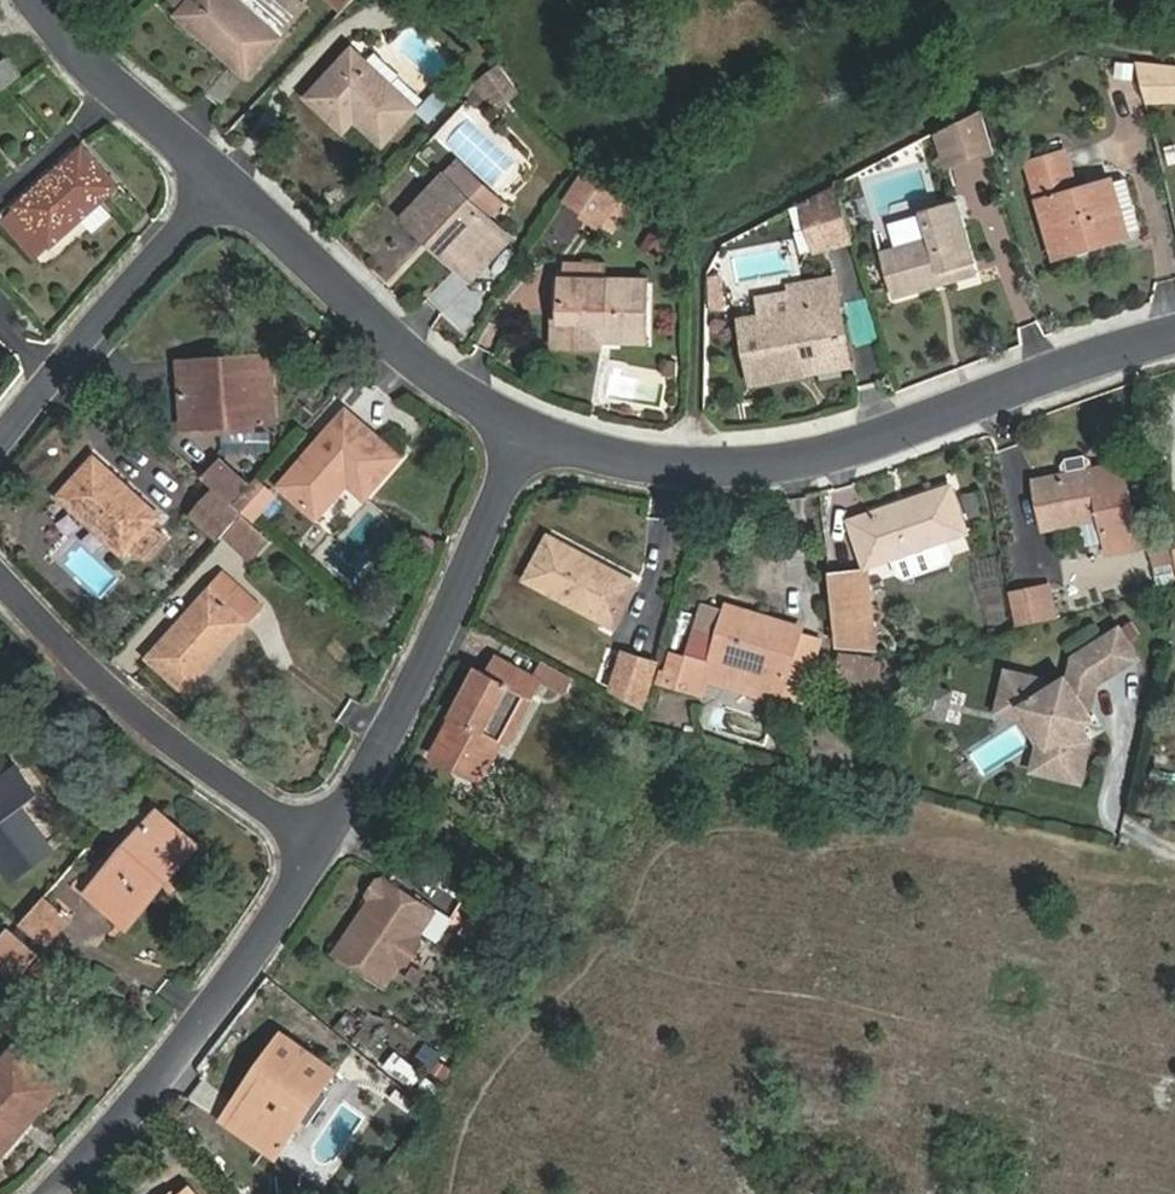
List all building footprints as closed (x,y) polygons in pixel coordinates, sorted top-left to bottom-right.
[(185,14),(197,0),(170,0),(185,14)] [(181,18),(250,79),(283,42),(236,0),(197,0),(185,14),(181,18)] [(350,106),(358,115),(387,142),(417,109),(352,49),(305,98),(332,122),(350,106)] [(24,77),(10,58),(0,67),(0,88),(3,92),(24,77)] [(1148,102),(1174,104),(1174,66),(1139,61),(1148,102)] [(497,110),(517,93),(495,66),(474,84),(497,110)] [(341,131),(358,115),(350,106),(332,122),(341,131)] [(986,111),(956,127),(969,161),(998,153),(986,111)] [(969,161),(956,127),(938,136),(947,168),(969,161)] [(81,220),(101,202),(119,186),(85,145),(19,205),(55,243),(81,220)] [(1134,238),(1132,234),(1119,186),(1118,181),(1080,192),(1070,151),(1032,164),(1060,259),(1134,238)] [(457,160),(443,176),(486,215),(500,199),(457,160)] [(614,189),(582,160),(560,195),(596,217),(614,189)] [(405,218),(424,235),(430,228),(466,259),(497,224),(443,176),(405,218)] [(1119,186),(1132,234),(1149,230),(1135,181),(1119,186)] [(804,204),(816,246),(831,242),(819,202),(841,196),(838,185),(804,204)] [(623,198),(614,189),(596,217),(606,224),(623,198)] [(841,196),(819,202),(831,242),(853,236),(841,196)] [(933,274),(977,264),(958,201),(923,211),(931,237),(882,251),(895,299),(936,287),(933,274)] [(115,214),(101,202),(81,220),(93,232),(115,214)] [(39,257),(55,243),(19,205),(4,219),(39,257)] [(430,228),(424,235),(472,279),(510,237),(497,224),(466,259),(430,228)] [(563,263),(563,280),(604,279),(605,262),(563,263)] [(980,275),(977,264),(933,274),(936,287),(980,275)] [(603,326),(650,325),(648,278),(604,279),(563,280),(564,319),(556,320),(556,347),(603,347),(604,339),(603,326)] [(844,297),(840,278),(789,288),(793,306),(741,316),(754,385),(807,375),(805,361),(815,360),(817,374),(850,368),(838,298),(844,297)] [(650,338),(650,325),(603,326),(604,339),(650,338)] [(224,369),(184,371),(187,423),(279,416),(276,353),(224,355),(224,369)] [(182,356),(184,371),(224,369),(224,355),(182,356)] [(805,361),(807,375),(817,374),(815,360),(805,361)] [(351,412),(287,485),(319,514),(349,481),(367,496),(401,456),(351,412)] [(1099,478),(1097,466),(1093,451),(1063,459),(1066,471),(1069,484),(1099,478)] [(234,503),(257,477),(233,456),(211,483),(217,488),(234,503)] [(133,547),(146,559),(166,537),(153,525),(160,517),(96,457),(61,495),(125,555),(133,547)] [(1130,458),(1097,466),(1099,478),(1069,484),(1066,471),(1037,479),(1048,532),(1107,520),(1113,546),(1147,538),(1130,458)] [(244,513),(255,522),(278,496),(257,477),(234,503),(244,513)] [(950,487),(851,520),(866,564),(891,555),(946,537),(965,530),(950,487)] [(192,517),(218,541),(244,513),(234,503),(217,488),(192,517)] [(946,537),(891,555),(897,572),(904,576),(948,561),(951,554),(946,537)] [(528,582),(614,628),(637,585),(550,539),(528,582)] [(76,540),(57,562),(102,600),(121,577),(76,540)] [(264,605),(225,570),(212,584),(250,619),(264,605)] [(869,576),(838,579),(844,637),(877,643),(869,576)] [(212,584),(148,656),(187,691),(250,619),(212,584)] [(1051,588),(1041,590),(1045,618),(1055,617),(1051,588)] [(1045,618),(1041,590),(1013,595),(1019,622),(1045,618)] [(721,618),(696,611),(681,662),(675,684),(700,692),(707,668),(721,618)] [(802,641),(722,618),(708,668),(786,692),(802,641)] [(1122,628),(1105,639),(1122,667),(1140,656),(1122,628)] [(1122,667),(1105,639),(1079,655),(1074,676),(1099,681),(1122,667)] [(804,709),(821,647),(802,641),(786,692),(780,691),(777,702),(804,709)] [(641,703),(653,664),(626,655),(615,688),(641,703)] [(681,662),(662,656),(656,679),(675,684),(681,662)] [(891,658),(864,656),(859,686),(886,690),(891,658)] [(510,745),(543,683),(569,697),(577,682),(541,662),(533,676),(501,658),(492,676),(482,670),(437,754),(484,779),(503,743),(510,745)] [(1058,773),(1083,779),(1092,739),(1083,725),(1077,716),(1089,708),(1093,706),(1099,681),(1074,676),(1052,689),(1045,678),(1011,671),(1004,702),(1024,707),(1028,704),(1053,744),(1057,742),(1063,751),(1058,773)] [(922,717),(950,721),(955,687),(927,683),(922,717)] [(1043,742),(1037,768),(1058,773),(1063,751),(1057,742),(1053,744),(1028,704),(1024,707),(1004,702),(1002,709),(1026,715),(1043,742)] [(1095,718),(1089,708),(1077,716),(1083,725),(1095,718)] [(982,775),(1013,756),(1001,735),(970,754),(982,775)] [(11,879),(54,849),(20,804),(36,792),(18,766),(0,781),(0,865),(11,879)] [(163,810),(101,884),(131,909),(168,865),(177,872),(201,842),(163,810)] [(131,909),(101,884),(92,895),(131,928),(177,872),(168,865),(131,909)] [(382,899),(347,951),(394,984),(409,963),(417,961),(429,944),(428,936),(444,912),(396,880),(395,881),(389,882),(381,893),(382,899)] [(73,918),(45,894),(22,922),(51,946),(73,918)] [(19,919),(13,926),(45,954),(51,946),(22,922),(19,919)] [(0,941),(0,963),(22,981),(45,954),(13,926),(0,941)] [(316,1091),(325,1099),(344,1075),(288,1035),(271,1057),(279,1063),(246,1105),(252,1110),(239,1128),(281,1158),(309,1121),(299,1114),(316,1091)] [(24,1130),(15,1121),(54,1077),(19,1045),(0,1067),(0,1149),(5,1153),(24,1130)] [(394,1050),(384,1066),(402,1077),(412,1062),(394,1050)] [(225,1117),(239,1128),(252,1110),(246,1105),(279,1063),(271,1057),(225,1117)] [(432,1098),(451,1065),(439,1058),(420,1091),(432,1098)] [(15,1121),(24,1130),(63,1086),(54,1077),(15,1121)] [(309,1121),(325,1099),(316,1091),(299,1114),(309,1121)] [(187,1179),(172,1193),(201,1193),(187,1179)]
